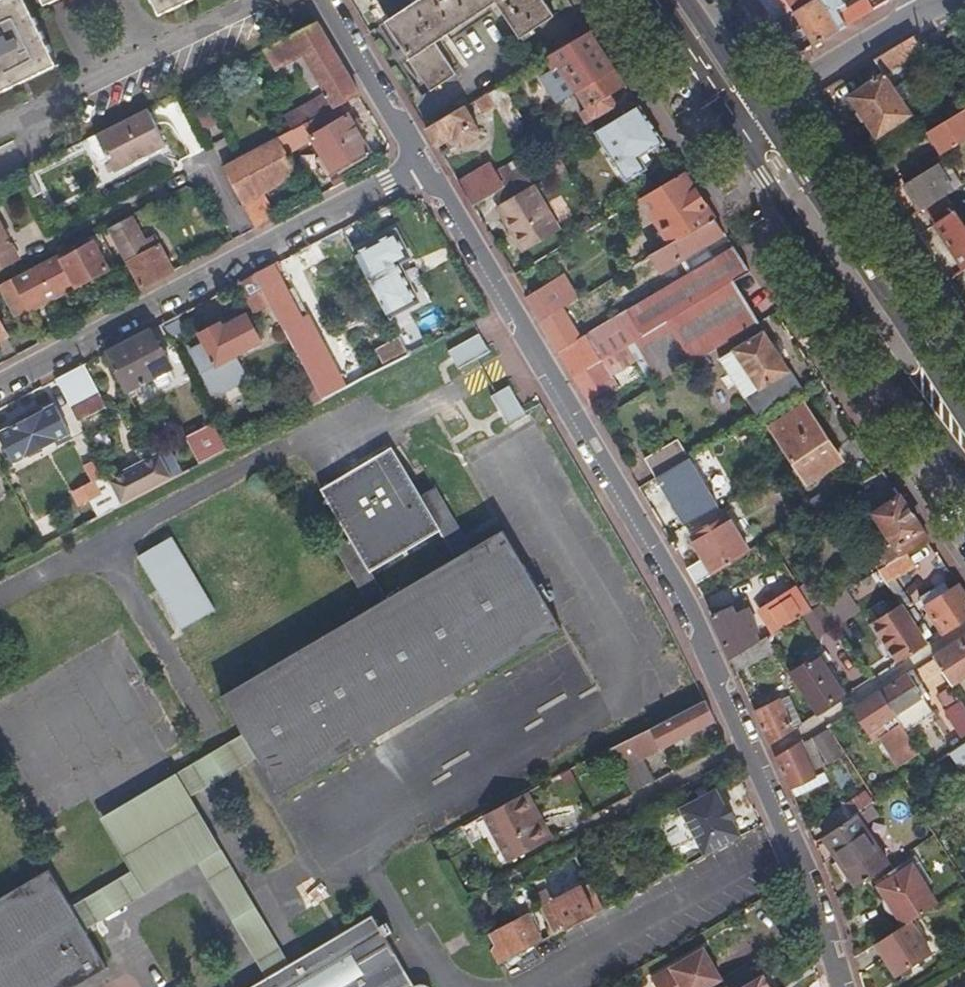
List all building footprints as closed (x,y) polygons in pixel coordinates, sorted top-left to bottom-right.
[(59,64),(28,0),(0,0),(0,93),(59,64)] [(162,14),(191,0),(155,0),(162,14)] [(389,19),(386,21),(394,32),(392,33),(431,89),(457,73),(435,41),(497,0),(521,37),(555,14),(545,0),(417,0),(415,1),(414,0),(377,0),(389,19)] [(795,15),(796,14),(819,0),(786,0),(795,15)] [(816,46),(873,11),(867,0),(860,0),(839,14),(837,10),(844,4),(842,0),(819,0),(796,14),(816,46)] [(358,94),(315,22),(265,48),(277,70),(303,57),(326,96),(316,102),(322,113),(341,103),(358,94)] [(615,68),(590,30),(549,55),(556,66),(560,64),(577,91),(615,68)] [(955,36),(963,48),(964,47),(964,30),(955,36)] [(914,36),(855,71),(864,86),(849,96),(877,138),(911,115),(903,102),(894,89),(885,75),(924,52),(914,36)] [(626,84),(615,68),(577,91),(587,107),(581,112),(588,123),(615,106),(617,101),(612,93),(626,84)] [(894,89),(903,102),(921,90),(912,77),(894,89)] [(219,123),(198,82),(182,90),(204,131),(219,123)] [(496,88),(488,93),(511,131),(519,126),(496,88)] [(311,119),(322,113),(316,102),(305,108),(311,119)] [(348,115),(341,103),(322,113),(311,119),(303,123),(311,136),(348,115)] [(664,141),(640,105),(596,132),(627,180),(647,168),(640,157),(664,141)] [(465,106),(426,129),(437,147),(452,137),(457,146),(462,147),(480,136),(481,132),(465,106)] [(148,107),(97,134),(115,171),(167,144),(148,107)] [(285,118),(291,130),(303,123),(311,119),(305,108),(285,118)] [(942,155),(964,141),(964,111),(940,125),(929,132),(942,155)] [(916,122),(923,135),(929,132),(940,125),(933,113),(916,122)] [(222,167),(254,229),(273,218),(260,193),(297,172),(290,158),(315,144),(333,174),(369,153),(348,115),(311,136),(303,123),(291,130),(222,167)] [(496,172),(505,187),(524,175),(533,170),(525,156),(496,172)] [(556,156),(543,164),(550,176),(563,167),(556,156)] [(905,184),(921,210),(927,206),(947,194),(953,190),(938,164),(905,184)] [(491,165),(459,184),(472,206),(496,192),(505,187),(496,172),(491,165)] [(685,173),(642,199),(671,244),(714,217),(685,173)] [(505,187),(496,192),(502,202),(530,186),(524,175),(505,187)] [(530,186),(502,202),(501,203),(509,216),(503,218),(523,252),(559,230),(532,184),(530,186)] [(927,206),(935,219),(933,220),(964,270),(964,269),(964,224),(947,194),(927,206)] [(509,216),(501,203),(496,206),(503,218),(509,216)] [(131,216),(109,227),(141,289),(173,271),(159,243),(149,249),(145,242),(131,216)] [(671,244),(643,261),(647,266),(656,260),(663,270),(725,232),(714,217),(671,244)] [(22,260),(0,221),(0,271),(22,260)] [(395,232),(354,254),(387,317),(416,301),(396,263),(407,257),(395,232)] [(91,237),(94,242),(108,269),(117,264),(104,238),(98,240),(95,234),(91,237)] [(155,237),(145,242),(149,249),(159,243),(155,237)] [(13,278),(20,294),(29,311),(108,269),(94,242),(62,258),(59,253),(13,278)] [(559,353),(573,376),(733,280),(750,270),(735,247),(581,339),(559,353)] [(276,264),(255,275),(269,301),(303,363),(322,400),(345,387),(307,317),(301,320),(275,271),(279,269),(276,264)] [(269,301),(255,275),(242,281),(242,282),(256,309),(269,301)] [(563,276),(527,299),(541,323),(563,309),(577,301),(563,276)] [(0,285),(0,291),(2,289),(8,300),(20,294),(13,278),(0,285)] [(733,280),(573,376),(590,405),(616,390),(608,375),(641,355),(659,384),(759,323),(733,280)] [(541,323),(559,353),(581,339),(563,309),(541,323)] [(190,352),(211,391),(223,392),(238,385),(244,373),(234,355),(260,341),(247,315),(223,328),(220,324),(199,335),(204,344),(190,352)] [(106,353),(126,390),(171,366),(161,346),(159,347),(150,330),(106,353)] [(760,417),(803,392),(767,330),(722,358),(746,398),(747,397),(760,417)] [(480,331),(449,349),(458,365),(490,347),(480,331)] [(383,368),(408,355),(398,337),(374,350),(383,368)] [(290,370),(310,406),(322,400),(303,363),(290,370)] [(83,365),(56,379),(77,421),(104,406),(83,365)] [(508,422),(527,411),(511,382),(492,393),(508,422)] [(805,404),(770,427),(807,483),(842,460),(805,404)] [(54,405),(0,434),(0,439),(12,462),(68,432),(54,405)] [(199,464),(227,449),(213,423),(186,437),(199,464)] [(645,458),(656,478),(690,458),(678,439),(645,458)] [(465,538),(436,489),(421,497),(393,450),(349,475),(322,491),(350,539),(335,547),(372,610),(224,698),(244,733),(251,745),(258,757),(278,792),(421,707),(559,626),(504,532),(473,551),(465,538)] [(120,504),(171,478),(158,453),(107,480),(120,504)] [(690,458),(656,478),(684,527),(718,507),(690,458)] [(96,517),(120,504),(107,480),(96,459),(82,467),(90,483),(72,493),(79,505),(88,500),(96,517)] [(906,552),(929,538),(900,495),(875,512),(894,542),(896,544),(874,557),(881,568),(906,552)] [(693,539),(713,574),(748,553),(728,518),(693,539)] [(30,525),(41,545),(52,539),(41,519),(30,525)] [(169,539),(138,558),(156,591),(179,630),(212,611),(169,539)] [(870,552),(874,557),(896,544),(894,542),(887,546),(885,543),(870,552)] [(914,565),(906,552),(881,568),(879,569),(887,582),(914,565)] [(811,580),(799,587),(813,609),(814,608),(822,604),(825,602),(811,580)] [(926,606),(951,589),(946,582),(921,599),(926,606)] [(959,583),(951,589),(926,606),(944,633),(964,619),(964,592),(959,583)] [(761,609),(775,632),(811,610),(798,586),(761,609)] [(846,589),(825,602),(822,604),(831,617),(836,624),(858,610),(846,589)] [(899,661),(926,644),(918,631),(900,603),(873,621),(899,661)] [(823,622),(831,617),(822,604),(814,608),(823,622)] [(733,607),(712,616),(731,659),(760,641),(756,632),(759,630),(749,607),(736,613),(733,607)] [(760,641),(731,659),(738,674),(776,651),(773,647),(770,642),(767,637),(760,641)] [(934,657),(952,685),(964,677),(964,637),(934,657)] [(770,642),(773,647),(778,644),(775,639),(770,642)] [(807,663),(791,673),(818,714),(846,696),(819,655),(816,657),(812,652),(803,658),(807,663)] [(917,667),(924,686),(941,679),(934,660),(917,667)] [(922,685),(914,671),(880,692),(906,732),(934,714),(926,701),(917,688),(922,685)] [(917,688),(926,701),(931,698),(922,685),(917,688)] [(938,695),(948,710),(958,703),(949,688),(938,695)] [(880,692),(854,709),(875,741),(881,737),(898,764),(918,751),(906,732),(880,692)] [(780,699),(756,712),(770,745),(794,729),(780,699)] [(640,757),(714,720),(704,700),(611,749),(613,754),(618,751),(622,758),(636,749),(640,757)] [(964,744),(964,706),(961,700),(958,703),(948,710),(945,712),(964,744)] [(79,917),(86,930),(199,863),(267,978),(279,971),(291,964),(192,797),(210,785),(246,764),(258,757),(251,745),(244,733),(227,743),(215,750),(175,774),(101,818),(132,871),(72,906),(79,917)] [(776,758),(790,788),(816,776),(804,750),(809,747),(805,740),(776,758)] [(964,764),(964,744),(949,754),(959,768),(964,764)] [(716,789),(681,807),(705,854),(741,836),(732,819),(725,806),(716,789)] [(874,797),(871,792),(866,796),(869,801),(874,797)] [(536,811),(527,793),(485,814),(508,861),(546,842),(531,814),(536,811)] [(729,804),(725,806),(732,819),(736,817),(729,804)] [(531,814),(546,842),(551,839),(536,811),(531,814)] [(857,816),(824,837),(839,861),(844,859),(861,884),(889,865),(857,816)] [(904,926),(910,922),(936,905),(912,866),(879,887),(904,926)] [(0,898),(0,986),(70,986),(104,966),(86,930),(79,917),(72,906),(50,869),(0,898)] [(555,934),(604,908),(593,885),(584,890),(581,884),(540,907),(555,934)] [(490,951),(497,965),(498,964),(542,941),(527,913),(488,934),(493,945),(490,951)] [(426,985),(421,984),(415,986),(411,981),(391,947),(385,938),(393,933),(387,923),(379,928),(372,916),(307,955),(291,964),(279,971),(267,978),(252,986),(431,986),(426,985)] [(904,926),(875,945),(895,976),(931,954),(910,922),(904,926)] [(651,979),(655,986),(707,986),(720,979),(703,949),(651,979)] [(742,986),(771,986),(764,974),(748,984),(742,986)]
